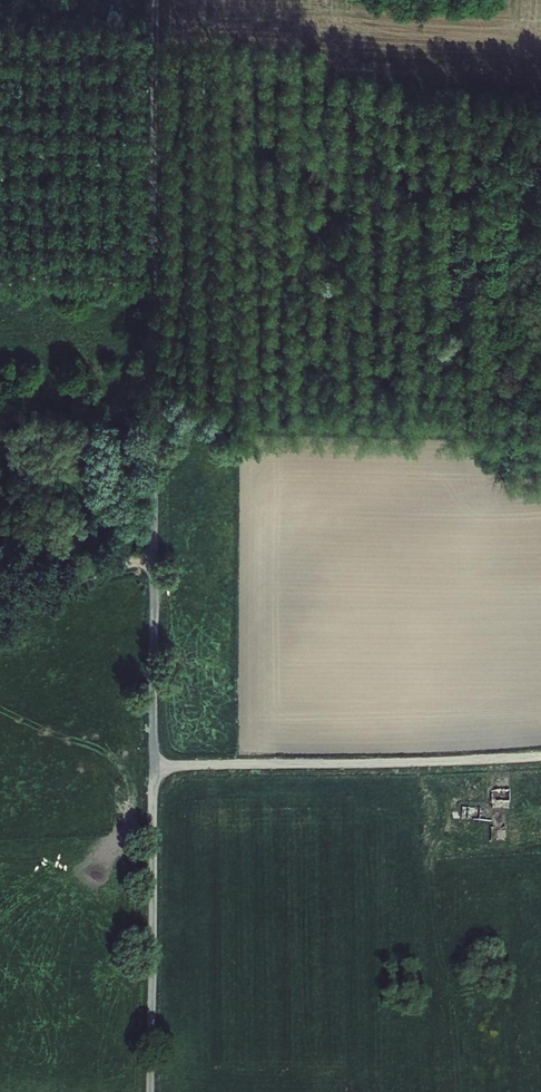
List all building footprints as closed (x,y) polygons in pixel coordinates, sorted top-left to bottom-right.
[(500,793),(488,793),(488,804),(500,804),(500,793)] [(506,831),(492,831),(492,843),(506,843),(506,831)]
